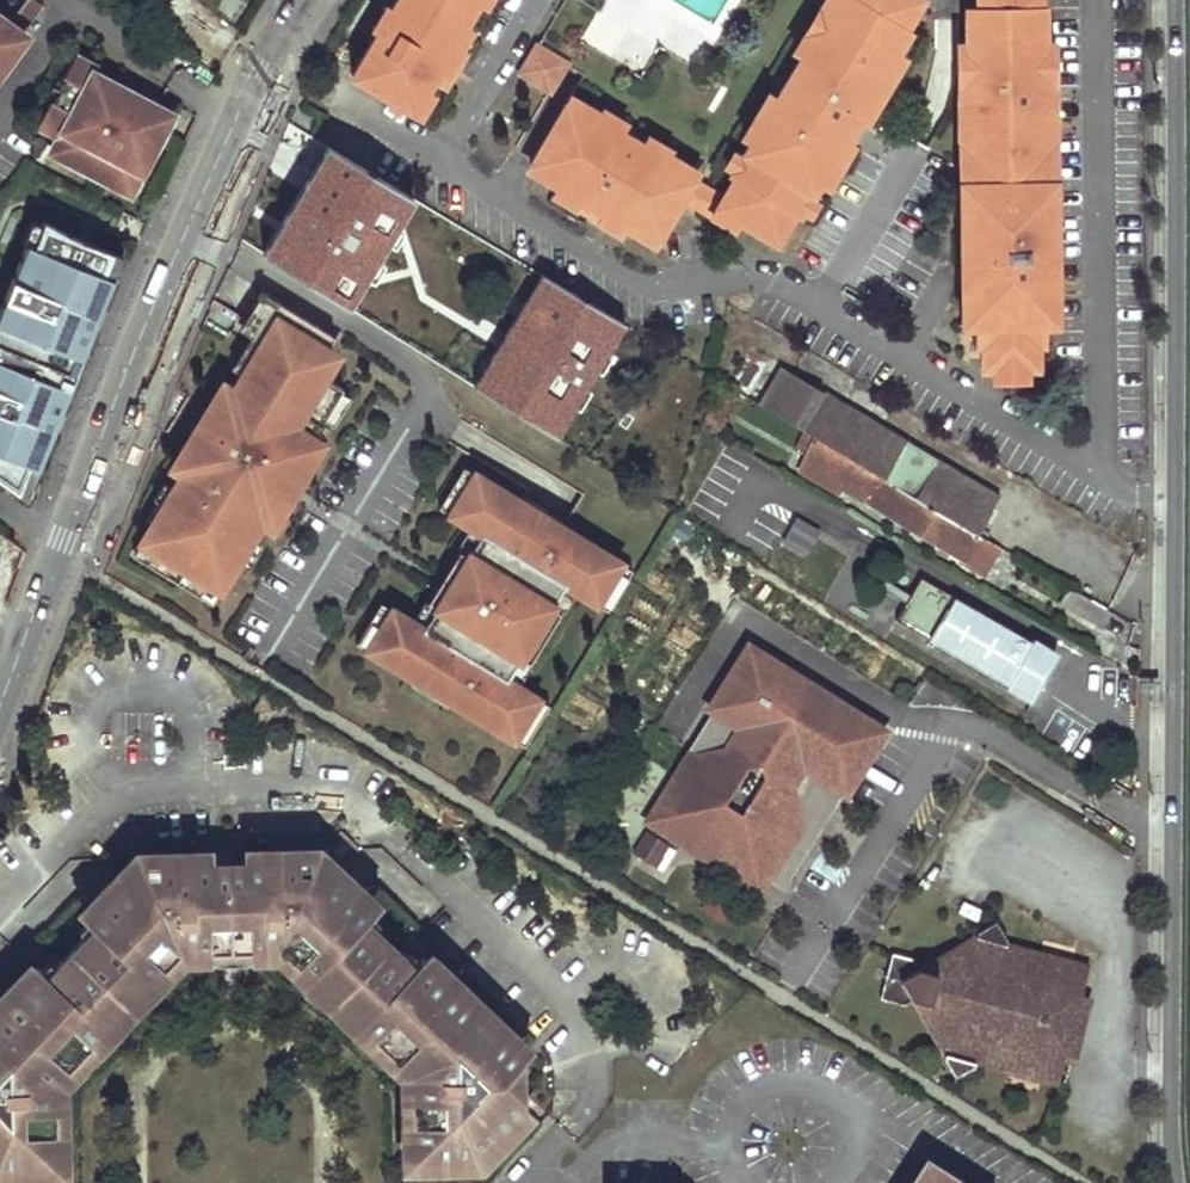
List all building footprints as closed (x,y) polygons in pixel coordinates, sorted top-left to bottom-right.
[(14,16),(28,25),(43,2),(39,0),(25,0),(14,16)] [(205,10),(212,0),(192,0),(205,10)] [(351,75),(412,111),(425,89),(430,80),(462,26),(477,0),(396,0),(351,75)] [(716,207),(738,221),(776,243),(793,213),(797,215),(818,181),(895,52),(908,31),(904,28),(921,0),(836,0),(802,56),(776,99),(751,141),(731,175),(734,177),(721,198),(716,207)] [(793,50),(802,56),(836,0),(825,0),(793,50)] [(981,368),(993,368),(1026,367),(1037,367),(1036,343),(1044,343),(1044,323),(1047,323),(1043,25),(1040,25),(1040,6),(1032,7),(1032,0),(976,0),(976,7),(969,7),(969,26),(965,26),(970,326),(973,326),(973,344),(981,344),(981,368)] [(3,68),(27,35),(0,15),(0,65),(3,68)] [(462,26),(430,80),(445,89),(466,54),(459,50),(471,31),(462,26)] [(537,45),(520,73),(549,90),(567,63),(537,45)] [(818,181),(826,186),(904,57),(895,52),(818,181)] [(98,66),(75,54),(39,123),(60,134),(51,150),(131,192),(173,113),(131,90),(127,96),(119,92),(123,86),(95,71),(98,66)] [(131,90),(123,86),(119,92),(127,96),(131,90)] [(425,89),(412,111),(420,116),(433,94),(425,89)] [(743,137),(751,141),(776,99),(767,95),(743,137)] [(571,97),(566,105),(587,118),(592,109),(571,97)] [(566,105),(530,165),(561,183),(558,187),(580,200),(602,213),(625,227),(627,222),(657,241),(683,198),(693,181),(672,169),(662,163),(665,158),(643,145),(621,131),(599,119),(595,123),(587,118),(566,105)] [(603,111),(599,119),(621,131),(624,124),(603,111)] [(648,137),(643,145),(665,158),(670,151),(648,137)] [(263,253),(348,304),(366,275),(375,259),(385,243),(394,228),(413,197),(327,146),(263,253)] [(677,160),(672,169),(693,181),(698,173),(677,160)] [(693,181),(683,198),(733,229),(738,221),(716,207),(721,198),(693,181)] [(558,187),(554,195),(575,208),(580,200),(558,187)] [(602,213),(597,222),(620,235),(625,227),(602,213)] [(31,243),(41,221),(30,216),(20,239),(27,242),(31,243)] [(33,460),(115,275),(106,270),(115,249),(73,233),(42,218),(41,221),(31,243),(27,242),(0,302),(0,314),(5,316),(0,326),(0,476),(12,484),(25,456),(33,460)] [(394,228),(385,243),(394,248),(403,233),(394,228)] [(106,270),(115,275),(125,253),(115,249),(106,270)] [(375,259),(366,275),(375,280),(384,264),(375,259)] [(475,384),(557,435),(575,405),(585,388),(597,368),(608,351),(624,322),(541,273),(525,300),(515,317),(492,356),(482,373),(475,384)] [(249,336),(245,343),(255,349),(263,336),(250,328),(270,297),(260,291),(257,295),(244,318),(238,328),(249,336)] [(515,293),(504,311),(515,317),(525,300),(515,293)] [(333,336),(270,297),(250,328),(263,336),(255,349),(241,373),(231,389),(220,408),(192,455),(181,472),(172,487),(150,523),(148,526),(149,526),(156,531),(139,559),(212,603),(237,561),(250,538),(256,528),(278,493),(287,478),(316,430),(322,419),(339,391),(341,387),(329,380),(315,371),(324,357),(321,356),(325,350),(333,336)] [(245,343),(231,367),(241,373),(255,349),(245,343)] [(482,349),(471,367),(482,373),(492,356),(482,349)] [(341,360),(325,350),(321,356),(324,357),(315,371),(329,380),(341,360)] [(608,351),(597,368),(603,371),(613,354),(608,351)] [(785,366),(763,404),(880,473),(981,533),(1003,495),(785,366)] [(993,368),(993,378),(1026,378),(1026,367),(993,368)] [(226,387),(214,405),(220,408),(231,389),(226,387)] [(585,388),(575,405),(580,408),(590,391),(585,388)] [(350,397),(339,391),(322,419),(333,425),(350,397)] [(209,402),(182,448),(186,451),(192,455),(220,408),(214,405),(209,402)] [(324,435),(316,430),(287,478),(297,484),(310,462),(309,461),(324,435)] [(186,451),(176,469),(181,472),(192,455),(186,451)] [(19,489),(33,460),(25,456),(12,484),(19,489)] [(474,472),(462,465),(438,506),(449,513),(474,472)] [(567,521),(523,494),(520,500),(474,472),(449,513),(470,526),(481,532),(461,564),(443,595),(423,627),(412,620),(392,608),(367,649),(414,677),(419,681),(422,676),(439,687),(436,691),(451,700),(514,738),(539,697),(519,684),(507,678),(536,631),(565,583),(576,590),(596,602),(621,561),(573,532),(576,526),(567,521)] [(889,513),(966,558),(967,556),(981,533),(880,473),(870,492),(893,507),(889,513)] [(297,484),(287,478),(278,493),(288,499),(297,484)] [(157,500),(145,520),(150,523),(172,487),(163,482),(153,499),(157,500)] [(288,499),(278,493),(256,528),(261,531),(274,511),(279,514),(288,499)] [(796,516),(782,541),(807,555),(821,530),(796,516)] [(149,526),(133,555),(139,559),(156,531),(149,526)] [(460,547),(453,559),(461,564),(481,532),(470,526),(458,546),(460,547)] [(981,533),(967,556),(992,569),(1004,547),(981,533)] [(261,545),(250,538),(237,561),(247,567),(261,545)] [(453,559),(434,590),(443,595),(461,564),(453,559)] [(632,568),(621,561),(596,602),(608,609),(632,568)] [(576,590),(565,583),(536,631),(544,635),(560,608),(564,610),(576,590)] [(1104,606),(1071,586),(1060,604),(1094,625),(1104,606)] [(425,600),(412,620),(423,627),(443,595),(434,590),(427,602),(425,600)] [(1035,696),(1058,656),(1056,647),(1036,636),(1033,640),(956,595),(930,639),(1006,684),(1005,686),(1026,699),(1035,696)] [(392,608),(381,601),(356,642),(367,649),(392,608)] [(544,635),(536,631),(507,678),(519,684),(531,665),(528,662),(544,635)] [(880,732),(747,650),(727,684),(734,689),(730,697),(722,692),(711,711),(717,714),(728,721),(703,762),(692,755),(668,795),(679,802),(662,831),(683,843),(680,847),(695,856),(697,851),(714,861),(711,865),(725,873),(727,870),(759,890),(765,881),(784,893),(818,836),(805,829),(822,800),(836,808),(880,732)] [(419,681),(414,677),(410,683),(448,705),(451,700),(436,691),(439,687),(422,676),(419,681)] [(734,689),(727,684),(722,692),(730,697),(734,689)] [(550,704),(539,697),(514,738),(525,745),(550,704)] [(728,721),(717,714),(692,755),(703,762),(728,721)] [(679,802),(668,795),(650,824),(662,831),(679,802)] [(836,808),(822,800),(805,829),(818,836),(836,808)] [(193,935),(265,933),(278,945),(283,944),(292,952),(291,958),(316,981),(322,980),(330,988),(329,994),(341,1006),(348,1005),(356,1012),(355,1018),(379,1041),(385,1040),(393,1048),(393,1054),(401,1063),(405,1059),(411,1064),(413,1158),(424,1158),(427,1153),(439,1153),(443,1157),(476,1157),(523,1107),(516,1100),(508,1091),(507,1072),(515,1064),(523,1055),(467,1002),(461,1003),(452,996),(453,990),(422,959),(414,967),(364,920),(372,912),(353,893),(347,895),(338,887),(340,881),(334,876),(335,874),(360,848),(341,830),(317,856),(323,862),(322,864),(332,874),(330,876),(321,886),(313,878),(312,864),(312,857),(244,859),(245,873),(210,874),(210,859),(142,861),(142,868),(143,882),(135,891),(125,882),(123,879),(116,886),(117,892),(109,900),(103,900),(85,919),(93,927),(46,976),(38,968),(7,1000),(8,1007),(1,1014),(0,1014),(0,1169),(26,1168),(30,1163),(41,1163),(45,1168),(56,1167),(54,1074),(60,1067),(64,1071),(72,1062),(71,1056),(79,1048),(84,1049),(108,1025),(107,1019),(115,1010),(120,1011),(132,999),(131,993),(139,985),(145,986),(168,961),(167,955),(175,947),(181,948),(193,935)] [(645,832),(632,856),(664,874),(677,849),(645,832)] [(714,861),(697,851),(695,856),(711,865),(714,861)] [(321,886),(330,876),(316,864),(312,864),(313,878),(321,886)] [(142,868),(138,868),(125,882),(135,891),(143,882),(142,868)] [(347,895),(353,893),(340,881),(338,887),(347,895)] [(116,886),(103,900),(109,900),(117,892),(116,886)] [(973,1059),(1056,1080),(1065,1046),(1055,1031),(1063,1002),(1079,991),(1088,961),(1005,938),(1006,932),(996,915),(974,928),(972,938),(965,942),(962,939),(922,963),(917,957),(894,951),(882,996),(906,1002),(914,997),(937,1037),(941,1035),(945,1041),(942,1054),(954,1072),(973,1061),(973,1059)] [(193,951),(266,949),(265,933),(193,935),(193,951)] [(283,944),(278,945),(291,958),(292,952),(283,944)] [(167,955),(168,961),(181,948),(175,947),(167,955)] [(316,981),(329,994),(330,988),(322,980),(316,981)] [(131,993),(132,999),(145,986),(139,985),(131,993)] [(467,1002),(453,990),(452,996),(461,1003),(467,1002)] [(1055,1031),(1065,1046),(1079,991),(1063,1002),(1055,1031)] [(0,1008),(0,1014),(1,1014),(8,1007),(7,1000),(0,1008)] [(348,1005),(341,1006),(355,1018),(356,1012),(348,1005)] [(107,1019),(108,1025),(120,1011),(115,1010),(107,1019)] [(385,1040),(379,1041),(393,1054),(393,1048),(385,1040)] [(71,1056),(72,1062),(84,1049),(79,1048),(71,1056)] [(522,1070),(515,1064),(507,1072),(508,1091),(516,1100),(523,1093),(522,1070)] [(928,1167),(917,1182),(953,1182),(928,1167)]
